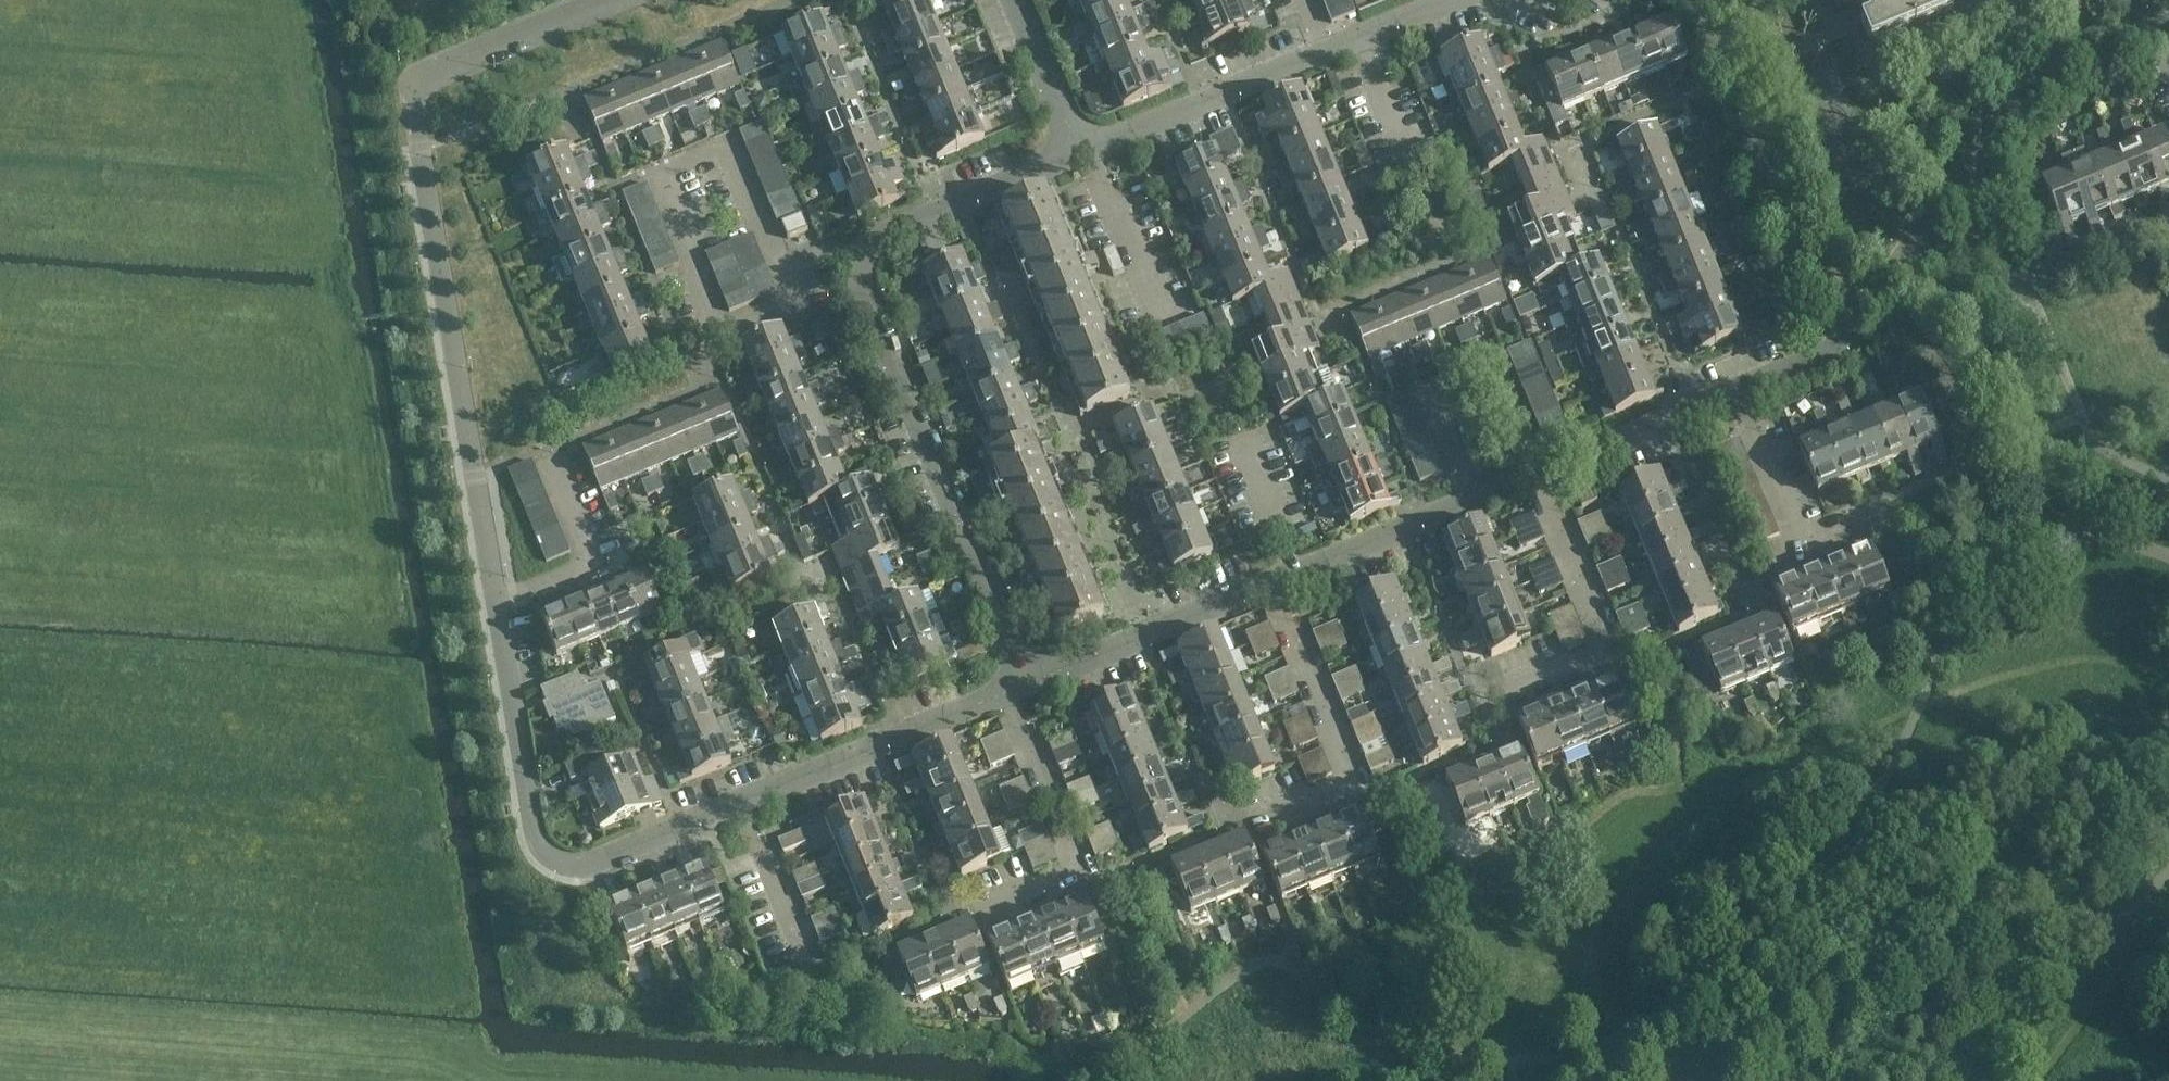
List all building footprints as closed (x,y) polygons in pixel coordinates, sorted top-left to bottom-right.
[(871,9),(883,5),(888,17),(927,1),(927,0),(867,0),(871,9)] [(1086,16),(1125,0),(1079,0),(1086,16)] [(1086,16),(1096,39),(1147,18),(1142,7),(1130,12),(1125,0),(1086,16)] [(1201,22),(1252,2),(1251,0),(1192,0),(1201,22)] [(1327,13),(1351,2),(1350,0),(1322,0),(1327,13)] [(1861,2),(1878,43),(1944,16),(1938,0),(1860,0),(1861,2)] [(2107,13),(2115,9),(2111,0),(2102,0),(2107,13)] [(2115,9),(2124,6),(2121,0),(2111,0),(2115,9)] [(881,35),(886,45),(937,24),(927,1),(888,17),(893,30),(881,35)] [(1252,2),(1201,22),(1210,45),(1249,29),(1244,16),(1256,11),(1252,2)] [(1351,2),(1327,13),(1331,22),(1355,13),(1351,2)] [(2072,11),(2063,14),(2069,29),(2078,25),(2072,11)] [(1652,12),(1644,16),(1665,66),(1687,57),(1671,19),(1657,25),(1652,12)] [(450,14),(450,24),(463,24),(463,14),(450,14)] [(1147,18),(1096,39),(1105,61),(1144,45),(1139,33),(1161,24),(1157,14),(1147,18)] [(1641,31),(1631,35),(1647,74),(1665,66),(1644,16),(1636,19),(1641,31)] [(783,33),(793,57),(844,36),(839,25),(827,30),(822,17),(783,33)] [(937,24),(886,45),(890,55),(902,50),(907,63),(946,47),(937,24)] [(1611,29),(1605,32),(1626,82),(1647,74),(1631,35),(1616,41),(1611,29)] [(1601,48),(1590,52),(1606,91),(1626,82),(1605,32),(1595,36),(1601,48)] [(844,36),(793,57),(802,80),(841,64),(836,51),(848,46),(844,36)] [(1441,56),(1450,79),(1501,58),(1497,48),(1485,53),(1480,39),(1441,56)] [(723,42),(700,52),(717,94),(740,85),(723,42)] [(1144,45),(1105,61),(1115,85),(1175,60),(1170,49),(1149,58),(1144,45)] [(1570,46),(1562,49),(1583,100),(1606,91),(1590,52),(1575,58),(1570,46)] [(900,80),(905,91),(956,70),(946,47),(907,63),(912,75),(900,80)] [(1560,65),(1547,70),(1563,109),(1583,100),(1562,49),(1554,53),(1560,65)] [(700,52),(677,61),(694,104),(717,94),(700,52)] [(1509,55),(1501,58),(1506,68),(1513,65),(1509,55)] [(737,62),(742,74),(755,69),(750,57),(737,62)] [(1501,58),(1450,79),(1460,102),(1499,86),(1494,73),(1506,68),(1501,58)] [(1175,60),(1115,85),(1124,108),(1163,92),(1158,79),(1179,70),(1175,60)] [(677,61),(654,71),(671,113),(694,104),(677,61)] [(841,64),(802,80),(811,102),(863,82),(858,71),(846,76),(841,64)] [(956,70),(905,91),(909,101),(921,96),(926,109),(965,92),(956,70)] [(1547,70),(1534,76),(1555,126),(1568,121),(1563,109),(1547,70)] [(654,71),(630,80),(648,123),(671,113),(654,71)] [(630,80),(607,90),(625,132),(648,123),(630,80)] [(863,82),(811,102),(821,125),(860,109),(855,96),(867,91),(863,82)] [(1499,86),(1460,102),(1469,125),(1520,104),(1516,93),(1504,98),(1499,86)] [(1255,121),(1260,132),(1311,110),(1301,87),(1262,103),(1267,116),(1255,121)] [(607,90),(586,99),(584,99),(602,142),(625,132),(607,90)] [(744,92),(735,96),(741,110),(749,106),(744,92)] [(919,126),(924,137),(975,116),(965,92),(926,109),(931,121),(919,126)] [(1645,94),(1631,99),(1635,107),(1649,101),(1645,94)] [(765,95),(752,100),(758,113),(770,108),(765,95)] [(1632,110),(1629,103),(1616,108),(1619,115),(1632,110)] [(1520,104),(1469,125),(1479,148),(1518,132),(1513,119),(1525,114),(1520,104)] [(706,108),(697,111),(703,125),(711,122),(706,108)] [(860,109),(821,125),(830,148),(882,127),(877,117),(865,122),(860,109)] [(2153,109),(2144,112),(2151,129),(2160,125),(2153,109)] [(1311,110),(1260,132),(1264,142),(1276,137),(1281,149),(1320,133),(1311,110)] [(697,111),(689,115),(695,129),(703,125),(697,111)] [(884,114),(877,117),(882,127),(889,124),(884,114)] [(975,116),(924,137),(928,147),(940,142),(945,155),(984,139),(975,116)] [(2129,118),(2120,122),(2127,138),(2136,135),(2129,118)] [(740,131),(745,143),(768,133),(764,121),(740,131)] [(660,127),(651,130),(657,144),(665,141),(660,127)] [(882,127),(830,148),(840,171),(879,155),(874,142),(886,137),(882,127)] [(1657,127),(1605,148),(1610,159),(1622,154),(1627,167),(1667,151),(1657,127)] [(1686,143),(1696,139),(1691,128),(1682,132),(1686,143)] [(2105,128),(2096,132),(2103,148),(2112,145),(2105,128)] [(651,130),(643,134),(649,148),(657,144),(651,130)] [(1210,139),(1214,149),(1176,165),(1186,189),(1225,173),(1219,160),(1241,151),(1233,130),(1210,139)] [(1518,132),(1479,148),(1489,171),(1512,162),(1512,161),(1547,146),(1543,138),(1524,146),(1518,132)] [(2139,142),(2157,189),(2161,200),(2168,197),(2168,190),(2167,185),(2168,184),(2168,147),(2163,132),(2139,142)] [(768,133),(745,143),(749,155),(773,145),(768,133)] [(1274,167),(1279,177),(1330,156),(1320,133),(1281,149),(1286,162),(1274,167)] [(2139,142),(2115,151),(2134,199),(2133,199),(2137,210),(2147,206),(2143,195),(2157,189),(2139,142)] [(773,145),(749,155),(754,166),(778,156),(773,145)] [(2056,149),(2059,156),(2067,153),(2064,145),(2056,149)] [(614,146),(605,149),(611,163),(619,160),(614,146)] [(1512,161),(1512,162),(1521,184),(1556,170),(1547,146),(1512,161)] [(570,148),(527,166),(537,189),(588,168),(584,158),(576,161),(570,148)] [(1620,184),(1625,195),(1676,174),(1667,151),(1627,167),(1632,179),(1620,184)] [(2115,151),(2090,162),(2109,209),(2108,209),(2113,220),(2123,216),(2118,205),(2133,199),(2134,199),(2115,151)] [(595,153),(584,158),(588,168),(600,163),(595,153)] [(879,155),(840,171),(849,194),(901,173),(896,162),(884,167),(879,155)] [(778,156),(754,166),(759,177),(783,167),(778,156)] [(1330,156),(1279,177),(1283,187),(1295,182),(1300,195),(1339,179),(1330,156)] [(2066,172),(2092,238),(2093,240),(2103,236),(2094,215),(2108,209),(2109,209),(2090,162),(2066,172)] [(783,167),(759,177),(764,189),(787,179),(783,167)] [(588,168),(537,189),(546,212),(589,194),(584,182),(592,178),(588,168)] [(1556,170),(1521,184),(1531,207),(1566,193),(1556,170)] [(2066,172),(2041,182),(2069,250),(2079,246),(2070,225),(2084,219),(2092,238),(2066,172)] [(901,173),(849,194),(859,217),(898,201),(893,188),(905,183),(901,173)] [(1225,173),(1186,189),(1195,212),(1246,191),(1242,180),(1230,185),(1225,173)] [(1676,174),(1625,195),(1629,205),(1641,200),(1646,213),(1685,197),(1676,174)] [(787,179),(764,189),(768,200),(792,190),(787,179)] [(1293,213),(1298,223),(1349,202),(1339,179),(1300,195),(1305,208),(1293,213)] [(623,193),(628,204),(651,195),(647,183),(623,193)] [(1052,188),(996,211),(997,214),(1003,211),(1028,273),(1034,287),(1028,289),(1029,291),(1035,305),(1035,307),(1042,304),(1087,414),(1137,393),(1133,384),(1092,284),(1087,273),(1099,268),(1094,256),(1082,261),(1052,188)] [(792,190),(768,200),(773,212),(797,202),(792,190)] [(1246,191),(1195,212),(1204,234),(1243,218),(1238,206),(1250,201),(1246,191)] [(1479,191),(1466,197),(1470,206),(1483,200),(1479,191)] [(546,212),(534,217),(544,240),(556,235),(607,213),(619,209),(615,199),(595,207),(589,194),(546,212)] [(651,195),(628,204),(632,216),(656,206),(651,195)] [(1639,230),(1643,240),(1695,220),(1685,197),(1646,213),(1651,225),(1639,230)] [(1720,197),(1713,200),(1716,208),(1723,205),(1720,197)] [(1483,200),(1470,206),(1473,215),(1486,209),(1483,200)] [(797,202),(773,212),(778,223),(802,214),(797,202)] [(1349,202),(1298,223),(1302,233),(1314,228),(1319,241),(1358,225),(1349,202)] [(1605,204),(1594,208),(1603,231),(1614,226),(1605,204)] [(656,206),(632,216),(637,227),(661,218),(656,206)] [(815,209),(807,212),(812,224),(820,221),(815,209)] [(1529,225),(1532,233),(1564,220),(1561,212),(1529,225)] [(607,213),(556,235),(565,257),(608,240),(603,227),(611,224),(607,213)] [(802,214),(782,223),(788,238),(808,229),(802,214)] [(661,218),(637,227),(642,239),(666,229),(661,218)] [(1243,218),(1204,234),(1214,257),(1265,236),(1261,226),(1249,231),(1243,218)] [(1532,233),(1517,240),(1526,262),(1574,243),(1564,220),(1532,233)] [(1695,220),(1643,240),(1648,251),(1660,246),(1665,258),(1704,242),(1695,220)] [(1358,225),(1319,241),(1324,253),(1312,258),(1317,269),(1368,248),(1358,225)] [(666,229),(642,239),(647,250),(670,241),(666,229)] [(1275,232),(1265,236),(1268,243),(1278,239),(1275,232)] [(752,234),(729,244),(734,255),(757,246),(752,234)] [(1265,236),(1214,257),(1224,281),(1263,265),(1257,251),(1269,247),(1265,236)] [(565,258),(554,262),(563,285),(575,280),(626,259),(622,249),(613,253),(608,240),(565,258)] [(670,241),(647,250),(651,262),(675,252),(670,241)] [(1658,276),(1662,286),(1714,265),(1704,242),(1665,258),(1670,271),(1658,276)] [(1574,243),(1526,262),(1536,286),(1584,266),(1583,265),(1574,243)] [(706,253),(711,265),(734,255),(729,244),(706,253)] [(757,246),(734,255),(739,267),(762,257),(757,246)] [(1115,248),(1104,252),(1114,276),(1124,271),(1115,248)] [(675,252),(651,262),(656,273),(680,264),(675,252)] [(962,254),(923,270),(932,292),(983,270),(980,262),(968,267),(962,254)] [(734,255),(711,265),(715,276),(739,267),(734,255)] [(762,257),(739,267),(743,278),(767,269),(762,257)] [(1489,258),(1466,267),(1483,310),(1507,301),(1489,258)] [(626,259),(575,280),(584,303),(627,286),(622,273),(630,270),(626,259)] [(1310,259),(1301,263),(1305,273),(1314,269),(1310,259)] [(1584,266),(1536,286),(1540,295),(1563,286),(1569,298),(1608,282),(1598,259),(1583,265),(1584,266)] [(1268,278),(1263,265),(1224,281),(1233,304),(1256,294),(1291,279),(1288,270),(1268,278)] [(1714,265),(1662,286),(1667,296),(1679,291),(1684,304),(1723,288),(1714,265)] [(739,267),(715,276),(720,288),(743,278),(739,267)] [(1466,267),(1443,277),(1460,320),(1483,310),(1466,267)] [(767,269),(743,278),(748,290),(771,280),(767,269)] [(983,270),(932,292),(941,312),(979,296),(974,283),(986,278),(983,270)] [(1443,277),(1420,287),(1437,329),(1460,320),(1443,277)] [(743,278),(720,288),(725,299),(748,290),(743,278)] [(1256,294),(1266,317),(1301,302),(1291,279),(1256,294)] [(771,280),(748,290),(753,301),(776,292),(771,280)] [(1562,316),(1566,327),(1617,305),(1608,282),(1569,298),(1574,311),(1562,316)] [(627,286),(584,303),(593,326),(645,305),(640,295),(632,298),(627,286)] [(1420,287),(1397,296),(1414,339),(1437,329),(1420,287)] [(1677,321),(1681,332),(1733,311),(1723,288),(1684,304),(1689,316),(1677,321)] [(748,290),(725,299),(730,311),(753,301),(748,290)] [(979,296),(941,312),(949,333),(1000,311),(997,303),(985,308),(979,296)] [(1397,296),(1374,306),(1391,349),(1414,339),(1397,296)] [(1301,302),(1266,317),(1275,339),(1309,325),(1310,327),(1311,327),(1301,302)] [(645,305),(593,326),(603,349),(646,331),(641,319),(649,315),(645,305)] [(1617,305),(1566,327),(1570,336),(1582,331),(1588,344),(1627,328),(1617,305)] [(1351,315),(1368,358),(1391,349),(1374,306),(1351,315)] [(1516,322),(1510,308),(1501,312),(1507,326),(1516,322)] [(1000,311),(949,333),(958,353),(996,337),(991,324),(1003,319),(1000,311)] [(1733,311),(1681,332),(1686,343),(1698,338),(1703,351),(1742,335),(1733,311)] [(910,315),(902,318),(905,325),(913,322),(910,315)] [(1204,315),(1192,319),(1202,343),(1213,338),(1204,315)] [(1192,319),(1181,324),(1190,348),(1202,343),(1192,319)] [(1228,322),(1215,328),(1219,336),(1232,331),(1228,322)] [(1181,324),(1169,329),(1179,352),(1190,348),(1181,324)] [(1471,324),(1463,327),(1469,341),(1477,338),(1471,324)] [(1463,327),(1455,331),(1461,345),(1469,341),(1463,327)] [(743,344),(752,368),(803,346),(799,336),(787,341),(781,328),(743,344)] [(1581,362),(1585,372),(1636,351),(1627,328),(1588,344),(1593,357),(1581,362)] [(1157,334),(1167,357),(1179,352),(1169,329),(1157,334)] [(602,368),(588,374),(590,381),(605,375),(612,372),(613,373),(664,352),(659,341),(651,344),(646,331),(603,349),(595,352),(602,368)] [(1232,331),(1219,336),(1223,345),(1236,340),(1232,331)] [(810,332),(799,336),(803,346),(814,342),(810,332)] [(996,337),(958,353),(966,374),(1017,352),(1013,344),(1002,349),(996,337)] [(1530,341),(1507,351),(1512,363),(1535,353),(1530,341)] [(1427,342),(1418,346),(1424,360),(1433,357),(1427,342)] [(1276,364),(1261,371),(1271,395),(1318,375),(1305,343),(1273,356),(1276,364)] [(803,346),(752,368),(762,391),(800,374),(795,362),(807,357),(803,346)] [(1418,346),(1410,350),(1415,364),(1424,360),(1418,346)] [(1636,351),(1585,372),(1589,382),(1601,377),(1607,390),(1646,374),(1636,351)] [(918,355),(916,356),(920,366),(922,365),(930,362),(926,352),(918,355)] [(1017,352),(966,374),(975,394),(1013,378),(1008,365),(1020,360),(1017,352)] [(1535,353),(1512,363),(1516,374),(1540,365),(1535,353)] [(1555,358),(1546,363),(1554,383),(1564,378),(1555,358)] [(1380,362),(1371,365),(1378,380),(1386,376),(1380,362)] [(923,368),(921,368),(930,389),(931,388),(942,383),(934,363),(923,368)] [(1540,365),(1516,374),(1521,386),(1545,376),(1540,365)] [(1318,375),(1271,395),(1280,418),(1281,418),(1284,426),(1296,422),(1292,413),(1328,398),(1327,397),(1337,393),(1328,371),(1318,375)] [(800,374),(762,391),(771,414),(822,392),(833,388),(829,378),(806,387),(800,374)] [(1600,408),(1604,419),(1655,398),(1646,374),(1607,390),(1612,403),(1600,408)] [(1545,376),(1521,386),(1526,397),(1550,388),(1545,376)] [(1013,378),(975,394),(983,414),(1034,393),(1031,385),(1018,390),(1013,378)] [(1044,389),(1041,381),(1031,385),(1034,393),(1044,389)] [(1550,388),(1526,397),(1531,409),(1554,399),(1550,388)] [(1048,397),(1044,389),(1034,393),(1037,401),(1048,397)] [(722,391),(698,400),(716,443),(739,433),(722,391)] [(1292,413),(1296,422),(1307,417),(1313,431),(1352,414),(1342,391),(1337,393),(1327,397),(1328,398),(1292,413)] [(1386,401),(1391,413),(1415,403),(1410,391),(1386,401)] [(822,392),(771,414),(781,436),(819,420),(814,408),(826,403),(822,392)] [(1034,393),(983,414),(992,435),(1030,419),(1025,406),(1037,401),(1034,393)] [(1920,394),(1895,405),(1914,451),(1915,451),(1930,445),(1938,466),(1948,462),(1920,394)] [(861,403),(857,395),(847,399),(850,407),(861,403)] [(1554,399),(1531,409),(1535,420),(1559,410),(1554,399)] [(1843,416),(1851,412),(1846,399),(1837,403),(1843,416)] [(698,400),(675,410),(693,452),(716,443),(698,400)] [(1415,403),(1391,413),(1396,424),(1419,414),(1415,403)] [(1895,405),(1871,415),(1890,461),(1891,461),(1906,455),(1914,476),(1924,472),(1915,451),(1914,451),(1895,405)] [(1102,455),(1111,451),(1162,430),(1153,408),(1114,424),(1120,438),(1099,446),(1102,455)] [(1822,409),(1813,413),(1818,426),(1827,422),(1822,409)] [(675,410),(652,419),(670,462),(693,452),(675,410)] [(1559,410),(1535,420),(1540,432),(1564,422),(1559,410)] [(951,414),(941,419),(946,430),(956,426),(951,414)] [(1306,447),(1311,459),(1362,437),(1352,414),(1313,431),(1318,442),(1306,447)] [(1419,414),(1396,424),(1400,436),(1424,426),(1419,414)] [(1871,415),(1847,425),(1866,471),(1867,471),(1882,465),(1885,474),(1895,470),(1891,461),(1890,461),(1871,415)] [(652,419),(629,429),(647,471),(670,462),(652,419)] [(992,435),(1000,455),(1033,443),(1051,436),(1047,426),(1035,431),(1030,419),(992,435)] [(1798,419),(1789,423),(1794,436),(1803,432),(1798,419)] [(819,420),(781,436),(790,459),(841,438),(837,428),(825,433),(819,420)] [(1564,422),(1540,432),(1545,443),(1569,433),(1564,422)] [(1847,425),(1823,435),(1842,482),(1843,481),(1857,475),(1861,484),(1871,480),(1867,471),(1866,471),(1847,425)] [(1424,426),(1400,436),(1405,447),(1429,437),(1424,426)] [(629,429),(606,438),(624,481),(647,471),(629,429)] [(1162,430),(1111,451),(1114,458),(1126,453),(1131,466),(1170,450),(1162,430)] [(851,434),(841,438),(845,449),(855,445),(851,434)] [(1818,492),(1833,486),(1837,494),(1847,490),(1843,481),(1842,482),(1823,435),(1798,445),(1818,492)] [(982,462),(983,464),(1002,509),(1054,637),(1111,613),(1065,503),(1065,502),(1064,502),(1061,493),(1073,488),(1068,476),(1056,481),(1052,470),(1041,445),(1053,440),(1051,436),(1033,443),(1000,455),(982,462)] [(1362,437),(1311,459),(1315,467),(1327,463),(1332,477),(1371,460),(1362,437)] [(1429,437),(1405,447),(1410,459),(1434,449),(1429,437)] [(624,481),(606,438),(583,448),(600,490),(624,481)] [(841,438),(790,459),(799,482),(838,466),(833,454),(845,449),(841,438)] [(748,455),(742,441),(733,444),(739,458),(748,455)] [(1434,449),(1410,459),(1415,470),(1438,460),(1434,449)] [(1124,484),(1128,492),(1178,471),(1170,450),(1131,466),(1136,479),(1124,484)] [(704,456),(696,460),(702,474),(710,470),(704,456)] [(532,460),(508,470),(513,482),(537,472),(532,460)] [(696,460),(688,463),(693,477),(702,474),(696,460)] [(1325,493),(1330,504),(1381,483),(1371,460),(1332,477),(1337,488),(1325,493)] [(1438,460),(1415,470),(1420,482),(1443,472),(1438,460)] [(838,466),(799,482),(809,506),(824,500),(823,499),(859,484),(855,474),(844,479),(838,466)] [(823,499),(824,500),(833,522),(881,503),(867,469),(855,474),(859,484),(823,499)] [(1178,471),(1128,492),(1131,500),(1143,495),(1148,507),(1187,491),(1178,471)] [(537,472),(513,482),(518,493),(541,483),(537,472)] [(1620,491),(1630,515),(1670,499),(1688,491),(1684,482),(1666,489),(1659,472),(1634,482),(1635,485),(1620,491)] [(658,475),(650,479),(656,493),(664,489),(658,475)] [(650,479),(642,482),(648,496),(656,493),(650,479)] [(1573,487),(1582,507),(1596,501),(1588,481),(1573,487)] [(541,483),(518,493),(522,505),(546,495),(541,483)] [(732,483),(693,499),(703,522),(754,501),(750,491),(738,496),(732,483)] [(1381,483),(1330,504),(1334,514),(1346,510),(1351,523),(1391,507),(1392,506),(1400,503),(1397,495),(1387,499),(1381,483)] [(1153,520),(1133,529),(1136,536),(1145,533),(1195,512),(1187,491),(1148,507),(1153,520)] [(612,494),(605,497),(603,498),(609,512),(618,508),(612,494)] [(546,495),(522,505),(527,516),(551,506),(546,495)] [(1763,497),(1740,508),(1745,520),(1769,510),(1763,497)] [(1670,499),(1630,515),(1639,538),(1679,522),(1697,514),(1694,505),(1675,512),(1670,499)] [(754,501),(703,522),(712,545),(751,529),(746,516),(758,511),(754,501)] [(833,522),(842,545),(890,526),(881,503),(833,522)] [(551,506),(527,516),(532,528),(556,518),(551,506)] [(1769,510),(1745,520),(1750,532),(1774,522),(1769,510)] [(1195,512),(1145,533),(1148,540),(1160,535),(1165,548),(1204,532),(1195,512)] [(1601,512),(1577,522),(1582,535),(1607,525),(1601,512)] [(1510,523),(1515,535),(1539,525),(1534,513),(1510,523)] [(556,518),(532,528),(537,539),(560,529),(556,518)] [(1447,547),(1452,561),(1453,562),(1492,545),(1481,519),(1467,525),(1468,527),(1424,545),(1428,555),(1447,547)] [(1679,522),(1639,538),(1649,561),(1689,544),(1689,545),(1707,537),(1703,528),(1685,535),(1679,522)] [(1774,522),(1750,532),(1755,544),(1779,534),(1774,522)] [(1539,525),(1515,535),(1520,548),(1544,538),(1539,525)] [(1607,525),(1582,535),(1587,547),(1611,537),(1607,525)] [(831,549),(831,550),(841,572),(899,548),(890,526),(842,545),(834,548),(831,549)] [(560,529),(537,539),(541,550),(565,541),(560,529)] [(751,529),(712,545),(722,569),(773,548),(769,537),(757,542),(751,529)] [(810,532),(794,538),(803,561),(819,554),(810,532)] [(1204,532),(1165,548),(1170,561),(1158,566),(1162,574),(1213,553),(1204,532)] [(565,541),(541,550),(546,562),(570,552),(565,541)] [(1841,549),(1845,559),(1865,606),(1890,596),(1871,549),(1860,553),(1856,543),(1841,549)] [(1689,544),(1649,561),(1658,583),(1698,567),(1689,545),(1689,544)] [(1453,562),(1452,561),(1434,568),(1438,578),(1456,570),(1462,584),(1501,568),(1492,545),(1453,562)] [(678,547),(671,550),(675,560),(682,557),(678,547)] [(773,548),(722,569),(732,592),(771,575),(765,562),(777,557),(773,548)] [(899,548),(841,572),(851,595),(886,581),(876,558),(900,549),(899,548)] [(916,557),(920,566),(933,561),(929,552),(916,557)] [(1832,553),(1817,559),(1822,569),(1841,616),(1865,606),(1845,559),(1836,563),(1832,553)] [(1620,558),(1596,568),(1601,581),(1626,571),(1620,558)] [(1529,569),(1534,581),(1558,571),(1553,559),(1529,569)] [(637,577),(625,582),(641,621),(662,612),(641,561),(632,565),(637,577)] [(933,561),(920,566),(924,575),(937,570),(933,561)] [(1793,569),(1797,579),(1817,626),(1841,616),(1822,569),(1812,573),(1808,563),(1793,569)] [(1698,567),(1658,583),(1668,607),(1708,590),(1698,567)] [(1501,568),(1462,584),(1471,607),(1511,590),(1501,568)] [(1558,571),(1534,581),(1539,593),(1563,583),(1558,571)] [(1626,571),(1601,581),(1606,592),(1630,582),(1626,571)] [(1769,579),(1778,601),(1793,636),(1817,626),(1797,579),(1788,583),(1784,573),(1769,579)] [(607,575),(599,579),(620,630),(641,621),(625,582),(612,587),(607,575)] [(596,594),(584,599),(600,638),(620,630),(599,579),(591,582),(596,594)] [(886,581),(851,595),(860,618),(895,603),(886,581)] [(1370,594),(1356,601),(1365,624),(1405,608),(1394,581),(1369,592),(1370,594)] [(895,603),(860,618),(864,627),(880,620),(885,635),(928,617),(939,612),(930,590),(918,595),(918,594),(895,603)] [(1459,638),(1460,638),(1520,613),(1511,590),(1471,607),(1480,629),(1459,638)] [(1708,590),(1668,607),(1679,632),(1693,626),(1692,623),(1717,613),(1708,590)] [(566,592),(558,595),(579,647),(600,638),(584,599),(571,604),(566,592)] [(579,647),(558,595),(550,599),(555,611),(542,616),(557,655),(579,647)] [(1639,603),(1615,613),(1620,626),(1644,616),(1639,603)] [(825,605),(774,626),(784,650),(827,631),(822,619),(829,616),(825,605)] [(1548,615),(1553,627),(1577,617),(1572,605),(1548,615)] [(1405,608),(1365,624),(1375,647),(1415,631),(1405,608)] [(1520,613),(1460,638),(1465,651),(1486,642),(1491,656),(1516,646),(1515,643),(1530,637),(1520,613)] [(1774,615),(1750,625),(1770,672),(1794,662),(1774,615)] [(1644,616),(1620,626),(1625,638),(1649,628),(1644,616)] [(890,647),(882,650),(886,661),(937,640),(937,638),(929,620),(928,617),(885,635),(890,647)] [(1577,617),(1553,627),(1558,639),(1582,629),(1577,617)] [(1337,622),(1313,632),(1318,644),(1342,634),(1337,622)] [(951,627),(953,632),(962,629),(960,623),(951,627)] [(1245,633),(1250,645),(1274,635),(1270,623),(1245,633)] [(1750,625),(1726,635),(1745,682),(1770,672),(1750,625)] [(1187,671),(1227,655),(1216,628),(1202,634),(1203,637),(1159,655),(1163,665),(1182,657),(1187,671)] [(1582,629),(1558,639),(1563,651),(1587,641),(1582,629)] [(730,644),(724,630),(718,633),(715,634),(721,648),(723,647),(730,644)] [(827,631),(784,650),(793,672),(844,651),(840,641),(832,644),(827,631)] [(1415,631),(1375,647),(1384,670),(1424,654),(1415,631)] [(1342,634),(1318,644),(1323,656),(1347,646),(1342,634)] [(1274,635),(1250,645),(1256,657),(1280,647),(1274,635)] [(1726,635),(1687,651),(1695,671),(1709,666),(1720,693),(1745,682),(1726,635)] [(937,640),(886,661),(890,671),(894,669),(900,683),(947,663),(946,661),(957,657),(956,655),(948,636),(938,641),(937,640)] [(705,653),(699,640),(645,663),(650,676),(686,661),(705,653)] [(957,657),(946,661),(947,663),(949,670),(962,664),(983,656),(978,645),(976,646),(956,655),(957,657)] [(793,672),(786,676),(796,698),(802,695),(846,677),(841,664),(858,657),(853,647),(844,651),(793,672)] [(744,648),(735,651),(741,667),(750,663),(744,648)] [(886,661),(882,650),(873,654),(878,664),(886,661)] [(1424,654),(1384,670),(1393,692),(1433,676),(1433,677),(1452,669),(1448,660),(1430,667),(1424,654)] [(1187,671),(1169,678),(1173,688),(1191,680),(1197,694),(1236,677),(1227,655),(1187,671)] [(609,665),(606,656),(599,659),(603,668),(609,665)] [(643,693),(647,701),(695,681),(686,661),(650,676),(655,688),(643,693)] [(739,665),(730,669),(735,679),(743,675),(739,665)] [(1625,666),(1610,672),(1615,681),(1625,703),(1638,698),(1625,666)] [(1356,667),(1332,677),(1337,689),(1361,680),(1356,667)] [(1264,678),(1269,690),(1293,680),(1288,668),(1264,678)] [(547,686),(541,689),(547,703),(544,704),(550,721),(553,719),(558,731),(565,728),(567,733),(570,731),(573,738),(586,733),(587,736),(603,729),(602,726),(616,720),(601,682),(585,688),(579,673),(547,686)] [(1433,676),(1393,692),(1403,714),(1443,698),(1443,699),(1461,692),(1457,682),(1439,690),(1433,677),(1433,676)] [(1601,676),(1586,682),(1590,692),(1591,693),(1592,692),(1611,738),(1636,728),(1615,681),(1605,685),(1601,676)] [(846,677),(802,695),(812,718),(863,697),(859,686),(851,689),(846,677)] [(1236,677),(1197,694),(1206,716),(1246,700),(1236,677)] [(1293,680),(1269,690),(1274,703),(1298,693),(1293,680)] [(1361,680),(1337,689),(1342,702),(1366,692),(1361,680)] [(695,681),(647,701),(650,709),(662,704),(667,717),(703,702),(695,681)] [(617,690),(614,682),(607,685),(610,693),(617,690)] [(1774,684),(1765,687),(1770,699),(1774,702),(1778,700),(1778,695),(1774,684)] [(1577,686),(1562,692),(1566,702),(1566,703),(1567,703),(1586,748),(1611,738),(1592,692),(1591,693),(1590,692),(1581,695),(1577,686)] [(762,687),(753,692),(757,702),(767,698),(762,687)] [(1090,711),(1100,734),(1140,717),(1129,691),(1104,702),(1105,705),(1090,711)] [(1538,702),(1542,711),(1543,713),(1544,713),(1563,758),(1586,748),(1567,703),(1566,703),(1566,702),(1557,705),(1553,696),(1538,702)] [(863,697),(812,718),(822,741),(865,723),(860,711),(867,707),(863,697)] [(1443,698),(1403,714),(1412,738),(1452,721),(1452,722),(1471,715),(1466,703),(1448,711),(1443,699),(1443,698)] [(1751,699),(1743,702),(1748,714),(1752,717),(1756,715),(1756,710),(1751,699)] [(1206,716),(1189,724),(1193,735),(1211,728),(1216,739),(1255,723),(1246,700),(1206,716)] [(660,734),(663,742),(712,722),(703,702),(667,717),(672,729),(660,734)] [(1346,713),(1350,723),(1368,716),(1364,705),(1346,713)] [(1514,712),(1524,734),(1538,768),(1563,758),(1544,713),(1543,713),(1542,711),(1533,715),(1529,706),(1514,712)] [(769,710),(760,713),(765,724),(774,721),(769,710)] [(1368,716),(1350,723),(1355,734),(1379,724),(1375,713),(1368,716)] [(1283,724),(1288,736),(1312,726),(1307,714),(1283,724)] [(712,722),(663,742),(667,750),(679,745),(684,758),(720,743),(735,736),(726,716),(712,722)] [(1140,717),(1100,734),(1109,757),(1149,740),(1140,717)] [(1452,721),(1412,738),(1423,764),(1438,758),(1437,756),(1462,745),(1452,722),(1452,721)] [(1255,723),(1216,739),(1225,762),(1265,746),(1255,723)] [(1379,724),(1355,734),(1361,747),(1365,757),(1389,748),(1379,724)] [(1312,726),(1288,736),(1293,748),(1317,738),(1312,726)] [(769,732),(774,743),(784,739),(779,728),(769,732)] [(1072,731),(1048,741),(1053,754),(1077,744),(1072,731)] [(980,742),(985,754),(1009,744),(1004,732),(980,742)] [(938,747),(894,764),(898,774),(916,767),(922,781),(962,764),(951,738),(936,744),(938,747)] [(1149,740),(1109,757),(1119,779),(1159,763),(1149,740)] [(677,775),(681,784),(729,764),(720,743),(684,758),(689,770),(677,775)] [(1009,744),(985,754),(990,766),(1014,757),(1009,744)] [(1077,744),(1053,754),(1058,766),(1082,756),(1077,744)] [(1265,746),(1225,762),(1236,789),(1261,778),(1260,775),(1275,769),(1265,746)] [(1389,748),(1365,757),(1365,758),(1370,770),(1394,760),(1389,748)] [(1519,748),(1495,758),(1514,805),(1527,800),(1529,806),(1526,807),(1535,830),(1549,820),(1519,748)] [(1298,759),(1299,762),(1303,771),(1327,761),(1322,749),(1298,759)] [(572,781),(580,778),(588,798),(609,790),(611,794),(642,781),(631,756),(610,764),(605,751),(566,767),(572,781)] [(1495,758),(1471,768),(1490,815),(1514,805),(1495,758)] [(1327,761),(1303,771),(1308,783),(1332,773),(1327,761)] [(1159,763),(1119,779),(1128,802),(1168,785),(1168,787),(1187,779),(1183,769),(1164,777),(1159,763)] [(922,781),(904,788),(908,797),(926,790),(931,803),(931,802),(932,803),(971,787),(962,764),(922,781)] [(1490,815),(1471,768),(1446,778),(1465,825),(1490,815)] [(1090,777),(1066,787),(1071,799),(1095,789),(1090,777)] [(999,788),(1004,800),(1028,790),(1023,778),(999,788)] [(609,790),(588,798),(601,828),(652,806),(642,781),(611,794),(609,790)] [(1168,785),(1128,802),(1138,825),(1178,808),(1178,809),(1196,802),(1192,792),(1174,800),(1168,787),(1168,785)] [(931,802),(931,803),(941,825),(941,826),(981,810),(971,787),(932,803),(931,802)] [(1095,789),(1071,799),(1077,811),(1101,802),(1095,789)] [(1028,790),(1004,800),(1009,812),(1033,802),(1028,790)] [(1355,804),(1359,814),(1369,836),(1383,830),(1370,798),(1355,804)] [(825,819),(835,843),(875,826),(875,828),(882,825),(878,815),(871,818),(864,800),(839,811),(840,813),(825,819)] [(1178,808),(1138,825),(1149,851),(1163,845),(1162,842),(1206,825),(1202,815),(1183,823),(1178,809),(1178,808)] [(1331,814),(1335,824),(1350,857),(1356,871),(1380,861),(1369,836),(1359,814),(1349,818),(1345,808),(1331,814)] [(941,825),(950,848),(951,849),(990,832),(981,810),(941,826),(941,825)] [(1307,824),(1311,834),(1330,881),(1356,871),(1350,857),(1335,824),(1325,828),(1321,818),(1307,824)] [(1109,823),(1085,833),(1090,844),(1114,834),(1109,823)] [(1018,834),(1023,845),(1047,836),(1042,824),(1018,834)] [(875,826),(835,843),(844,865),(884,849),(885,850),(891,847),(887,838),(881,841),(875,828),(875,826)] [(1283,834),(1287,844),(1305,891),(1330,881),(1311,834),(1301,838),(1297,828),(1283,834)] [(802,829),(778,839),(783,852),(807,842),(802,829)] [(1489,834),(1493,845),(1498,849),(1502,847),(1502,843),(1496,831),(1489,834)] [(950,848),(961,875),(986,865),(985,862),(997,857),(1000,856),(990,832),(951,849),(950,848)] [(1114,834),(1090,844),(1095,857),(1119,847),(1114,834)] [(583,844),(587,846),(591,845),(593,841),(592,837),(588,835),(584,837),(582,840),(583,844)] [(1244,835),(1221,844),(1240,891),(1264,882),(1254,857),(1244,835)] [(1047,836),(1023,845),(1028,858),(1052,848),(1047,836)] [(1259,844),(1281,898),(1282,901),(1305,891),(1287,844),(1277,848),(1273,838),(1259,844)] [(1221,844),(1196,855),(1215,902),(1240,891),(1221,844)] [(1052,848),(1028,858),(1033,870),(1057,860),(1052,848)] [(884,849),(844,865),(854,888),(894,872),(894,873),(900,871),(896,861),(890,864),(885,850),(884,849)] [(939,852),(926,858),(930,867),(943,861),(939,852)] [(917,863),(914,854),(902,859),(906,868),(917,863)] [(1215,902),(1196,855),(1171,865),(1191,912),(1215,902)] [(682,878),(701,922),(725,912),(706,868),(695,872),(692,863),(678,868),(682,878)] [(816,863),(792,873),(797,885),(821,876),(816,863)] [(657,888),(658,888),(677,932),(701,922),(682,878),(671,883),(667,872),(653,879),(657,888)] [(894,872),(854,888),(863,911),(903,895),(904,896),(922,888),(918,879),(900,886),(894,872)] [(821,876),(797,885),(802,898),(826,888),(821,876)] [(630,889),(634,898),(652,942),(677,932),(658,888),(657,888),(648,892),(644,882),(630,889)] [(1080,890),(1084,900),(1093,918),(1095,922),(1108,917),(1095,885),(1080,890)] [(605,899),(609,909),(627,953),(652,942),(634,898),(623,903),(619,893),(605,899)] [(1056,900),(1060,910),(1061,910),(1081,957),(1105,947),(1095,922),(1093,918),(1084,900),(1075,904),(1071,894),(1056,900)] [(903,895),(863,911),(874,938),(889,932),(888,929),(931,911),(927,902),(909,909),(904,896),(903,895)] [(1032,911),(1036,920),(1037,920),(1057,967),(1081,957),(1061,910),(1060,910),(1051,914),(1047,904),(1032,911)] [(1279,918),(1275,907),(1267,910),(1271,921),(1275,923),(1279,922),(1279,918)] [(835,909),(811,919),(816,931),(840,921),(835,909)] [(1008,921),(1012,930),(1013,930),(1032,977),(1057,967),(1037,920),(1036,920),(1027,924),(1023,915),(1008,921)] [(1255,929),(1250,917),(1242,920),(1247,931),(1250,934),(1254,933),(1255,929)] [(840,921),(816,931),(821,944),(845,934),(840,921)] [(970,921),(946,931),(966,978),(990,968),(970,921)] [(1013,930),(1012,930),(1003,934),(999,925),(984,931),(1008,987),(1032,977),(1013,930)] [(1231,938),(1226,927),(1218,930),(1223,941),(1226,944),(1230,943),(1231,938)] [(946,931),(922,942),(942,988),(966,978),(946,931)] [(897,952),(889,955),(903,987),(911,984),(917,999),(942,988),(922,942),(897,952)] [(964,999),(969,1010),(972,1014),(977,1012),(977,1007),(972,995),(964,999)] [(1002,997),(994,1001),(998,1012),(1002,1016),(1007,1014),(1007,1009),(1002,997)]
